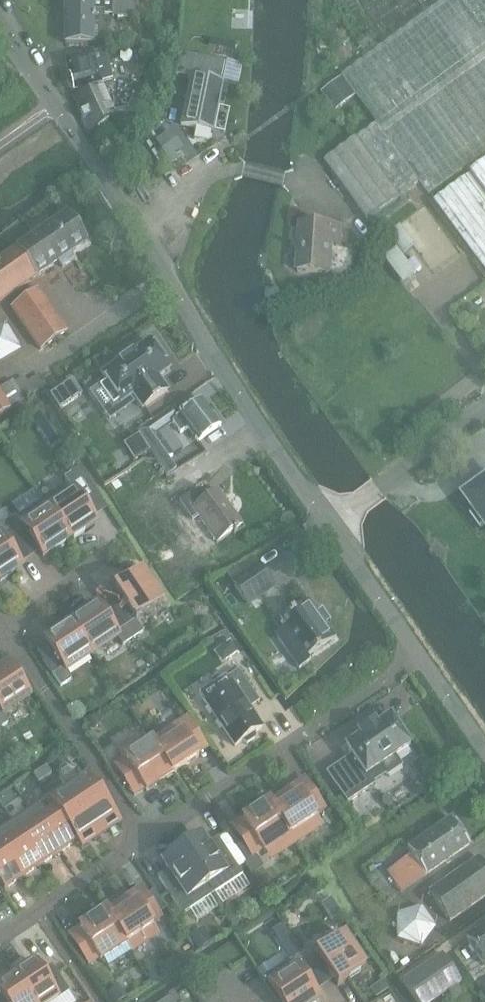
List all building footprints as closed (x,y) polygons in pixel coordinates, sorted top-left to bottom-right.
[(137,0),(64,0),(64,20),(104,20),(104,16),(113,16),(112,18),(135,19),(137,0)] [(342,76),(377,125),(325,162),(368,221),(399,198),(419,184),(429,198),(484,157),(484,0),(448,0),(342,76)] [(93,45),(104,41),(104,20),(64,20),(64,45),(93,46),(93,45)] [(237,46),(211,41),(208,55),(234,60),(237,46)] [(105,52),(93,55),(65,62),(73,94),(101,86),(100,83),(112,80),(105,52)] [(222,83),(223,80),(226,64),(180,54),(176,77),(190,80),(181,126),(213,133),(223,83),(222,83)] [(340,79),(321,94),(330,107),(350,93),(340,79)] [(90,137),(115,118),(103,89),(73,98),(90,137)] [(170,132),(157,142),(171,162),(177,158),(173,153),(181,147),(170,132)] [(435,202),(484,270),(484,167),(435,202)] [(58,263),(62,268),(74,260),(72,253),(87,243),(66,214),(0,260),(0,303),(58,263)] [(330,275),(332,247),(340,247),(342,229),(300,226),(297,273),(330,275)] [(415,259),(407,265),(415,275),(422,269),(415,259)] [(67,332),(38,291),(12,310),(41,350),(67,332)] [(0,326),(0,360),(20,348),(5,323),(0,326)] [(167,377),(160,369),(165,365),(150,343),(134,354),(132,351),(116,363),(118,366),(102,377),(109,387),(103,392),(116,411),(123,406),(124,408),(135,399),(143,410),(166,393),(159,383),(167,377)] [(47,386),(39,374),(26,383),(22,378),(15,383),(13,381),(0,389),(0,416),(47,386)] [(60,412),(82,396),(72,382),(50,398),(60,412)] [(173,456),(157,433),(173,422),(181,434),(189,428),(198,442),(221,426),(203,401),(181,416),(175,407),(141,430),(163,463),(173,456)] [(444,412),(430,421),(435,428),(449,420),(444,412)] [(139,437),(125,445),(135,460),(149,451),(139,437)] [(70,486),(44,503),(69,541),(96,524),(89,514),(99,507),(76,472),(65,479),(70,486)] [(471,514),(481,528),(484,525),(484,526),(484,485),(484,484),(465,498),(474,512),(471,514)] [(243,526),(218,491),(208,497),(201,487),(179,503),(192,521),(198,516),(217,544),(233,533),(234,535),(238,532),(237,530),(243,526)] [(16,515),(5,522),(15,537),(25,530),(43,558),(69,541),(44,503),(19,520),(16,515)] [(21,568),(5,543),(15,537),(5,522),(0,525),(0,583),(21,568)] [(274,587),(266,575),(260,565),(233,584),(247,605),(274,587)] [(163,604),(142,572),(115,590),(133,618),(124,625),(133,639),(144,633),(137,622),(163,604)] [(335,639),(324,623),(327,621),(321,613),(318,615),(308,601),(280,621),(285,628),(275,635),(299,669),(309,662),(307,659),(335,639)] [(114,631),(97,606),(71,623),(92,656),(118,639),(123,646),(133,639),(124,625),(114,631)] [(92,656),(71,623),(45,641),(62,666),(51,673),(61,687),(72,680),(67,673),(92,656)] [(238,653),(230,643),(215,653),(222,664),(238,653)] [(9,666),(0,672),(0,729),(9,724),(4,716),(30,698),(9,666)] [(262,729),(243,700),(254,693),(238,671),(227,679),(232,686),(206,704),(235,747),(242,742),(247,745),(255,739),(255,734),(262,729)] [(199,757),(186,738),(196,731),(188,718),(152,742),(174,774),(199,757)] [(401,767),(394,758),(410,747),(391,718),(377,728),(374,724),(358,735),(360,739),(346,748),(352,758),(328,774),(348,802),(374,785),(367,776),(381,767),(387,776),(401,767)] [(174,774),(152,742),(141,749),(136,741),(120,752),(125,760),(115,766),(123,779),(134,772),(146,792),(174,774)] [(39,783),(52,774),(47,767),(34,775),(39,783)] [(114,817),(88,777),(70,789),(68,786),(48,799),(77,842),(82,850),(119,825),(114,817)] [(316,795),(306,802),(295,786),(269,803),(295,843),(321,826),(314,815),(325,808),(316,795)] [(77,842),(48,799),(30,811),(59,854),(77,842)] [(295,843),(269,803),(243,821),(254,837),(243,844),(252,856),(262,850),(264,853),(275,846),(280,853),(295,843)] [(59,854),(30,811),(12,823),(41,866),(59,854)] [(426,876),(469,846),(451,819),(407,849),(412,855),(387,872),(401,892),(425,875),(426,876)] [(12,823),(0,831),(0,843),(23,878),(41,866),(12,823)] [(241,875),(218,839),(207,846),(201,837),(194,842),(193,840),(181,847),(212,895),(241,875)] [(0,843),(0,883),(5,890),(23,878),(0,843)] [(212,895),(181,847),(169,856),(170,858),(163,862),(169,871),(159,878),(183,914),(212,895)] [(484,897),(484,867),(478,858),(430,892),(450,921),(484,897)] [(151,923),(161,917),(153,904),(142,911),(132,894),(105,912),(131,952),(158,934),(151,923)] [(331,899),(321,905),(332,920),(341,914),(331,899)] [(436,928),(421,906),(397,914),(396,940),(421,948),(436,928)] [(105,912),(69,936),(89,965),(99,958),(101,961),(103,960),(108,967),(131,952),(105,912)] [(466,940),(484,966),(484,926),(466,940)] [(213,943),(203,929),(190,938),(199,952),(213,943)] [(365,968),(343,936),(317,954),(312,946),(302,953),(311,967),(321,961),(338,986),(365,968)] [(301,974),(311,967),(302,953),(291,960),(292,962),(266,979),(281,1001),(314,1001),(318,999),(301,974)] [(461,981),(442,955),(403,983),(417,1001),(431,1001),(461,981)] [(52,967),(41,974),(33,963),(27,967),(25,965),(13,973),(33,1001),(54,1001),(68,992),(52,967)] [(13,973),(1,981),(3,983),(0,985),(0,994),(4,999),(0,1001),(33,1001),(13,973)] [(376,996),(386,990),(382,983),(372,990),(376,996)] [(125,998),(117,986),(107,993),(114,1001),(118,1001),(125,998)]
